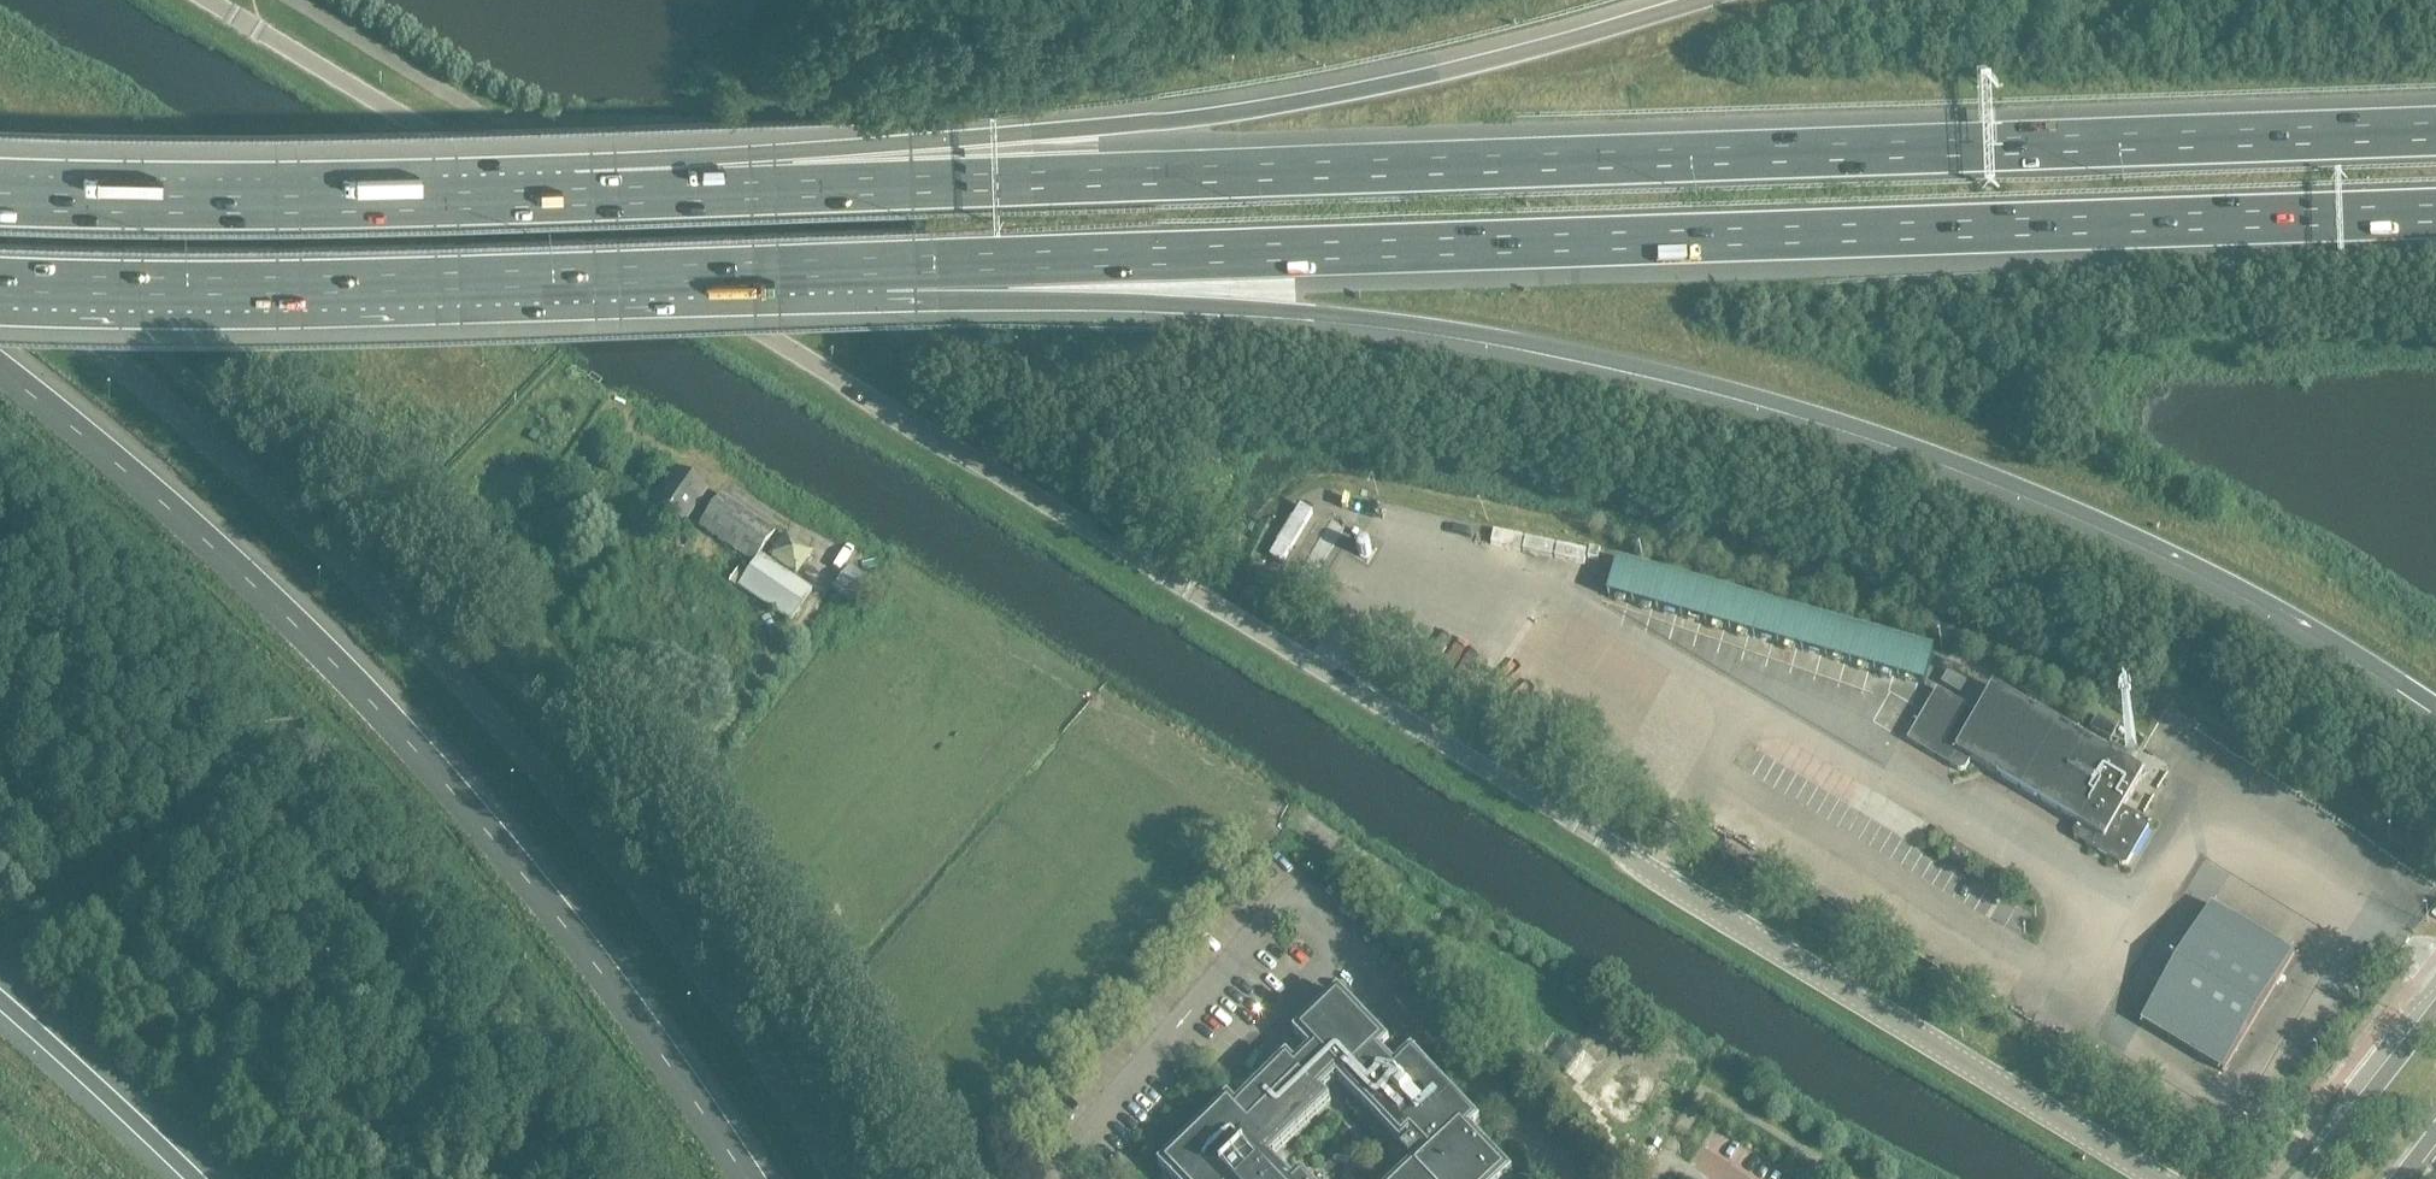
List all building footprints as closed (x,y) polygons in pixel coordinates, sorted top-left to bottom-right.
[(706,492),(694,484),(678,471),(654,504),(683,525),(706,492)] [(722,496),(699,528),(753,567),(737,588),(789,624),(811,592),(758,554),(773,534),(722,496)] [(851,566),(831,591),(851,606),(871,582),(851,566)] [(1948,671),(1941,683),(1960,694),(1967,682),(1948,671)] [(2115,759),(2026,706),(1993,687),(1978,714),(1936,689),(1906,740),(1959,771),(1964,770),(1970,760),(1998,777),(1998,776),(2079,823),(2072,834),(2074,839),(2122,866),(2127,864),(2149,827),(2147,822),(2123,808),(2144,773),(2117,757),(2115,759)] [(2098,715),(2091,728),(2111,740),(2119,727),(2098,715)] [(2397,824),(2391,832),(2398,837),(2403,829),(2397,824)] [(2212,906),(2140,1023),(2222,1073),(2293,956),(2212,906)] [(1471,1131),(1479,1123),(1412,1053),(1395,1070),(1381,1055),(1390,1047),(1338,994),(1294,1037),(1310,1054),(1295,1068),(1287,1059),(1236,1108),(1228,1100),(1158,1168),(1169,1178),(1290,1178),(1276,1161),(1334,1107),(1336,1105),(1327,1094),(1337,1085),(1399,1149),(1408,1141),(1420,1154),(1394,1178),(1506,1178),(1512,1174),(1471,1131)]
